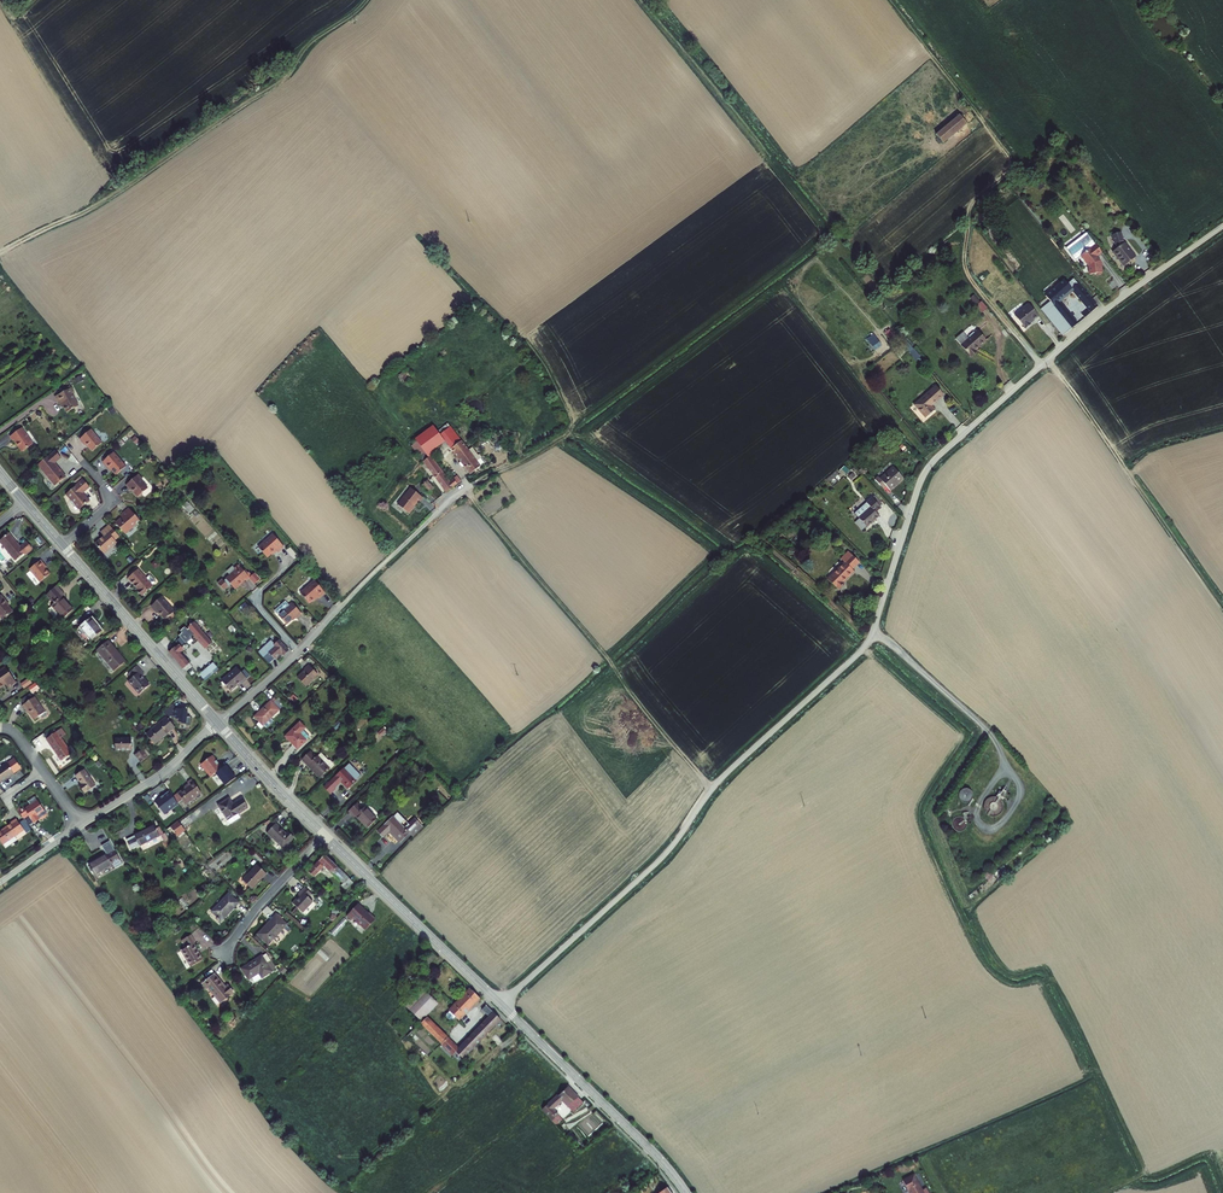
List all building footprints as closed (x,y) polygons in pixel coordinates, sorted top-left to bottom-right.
[(943,143),(967,123),(959,114),(935,134),(943,143)] [(1041,182),(1036,186),(1039,190),(1045,187),(1041,182)] [(1121,231),(1111,235),(1114,244),(1124,240),(1121,231)] [(1081,256),(1095,243),(1087,232),(1066,247),(1075,260),(1081,256)] [(1112,252),(1124,267),(1136,256),(1125,242),(1112,252)] [(1103,273),(1102,262),(1101,262),(1101,260),(1098,256),(1102,253),(1095,243),(1081,256),(1088,265),(1089,275),(1096,274),(1096,275),(1102,275),(1102,273),(1103,273)] [(1072,288),(1078,283),(1074,278),(1068,283),(1072,288)] [(1040,309),(1063,336),(1079,323),(1061,301),(1072,291),(1088,309),(1091,313),(1099,306),(1078,283),(1072,288),(1068,283),(1064,279),(1045,295),(1050,301),(1040,309)] [(970,298),(976,305),(980,302),(974,294),(970,298)] [(987,308),(981,301),(980,302),(976,305),(982,312),(987,308)] [(1039,316),(1028,303),(1014,314),(1025,329),(1031,324),(1031,323),(1033,322),(1032,321),(1039,316)] [(1091,313),(1088,309),(1082,314),(1085,318),(1091,313)] [(960,345),(971,357),(977,351),(976,350),(986,340),(977,330),(968,338),(961,345),(960,345)] [(961,345),(968,338),(963,332),(955,338),(961,345)] [(875,335),(868,340),(875,350),(882,345),(875,335)] [(933,406),(945,395),(936,385),(914,405),(925,418),(929,415),(930,415),(931,414),(932,413),(932,412),(936,409),(933,406)] [(59,415),(71,410),(65,396),(68,395),(66,391),(48,398),(52,407),(55,405),(59,415)] [(428,448),(439,439),(430,425),(411,438),(413,441),(424,455),(430,451),(428,448)] [(438,433),(448,447),(458,441),(448,427),(438,433)] [(16,452),(26,445),(15,429),(3,437),(6,442),(7,440),(16,452)] [(85,450),(94,442),(83,429),(72,439),(76,444),(78,443),(85,450)] [(441,492),(456,481),(453,476),(446,481),(431,459),(434,457),(430,451),(424,455),(413,441),(408,445),(441,492)] [(466,473),(481,463),(469,446),(464,450),(458,441),(448,447),(459,463),(458,464),(457,465),(459,467),(460,468),(462,467),(466,473)] [(47,486),(58,477),(47,463),(53,458),(47,451),(30,466),(47,486)] [(110,475),(119,467),(107,453),(96,462),(103,471),(105,469),(110,475)] [(849,471),(845,466),(839,471),(844,476),(849,471)] [(891,491),(904,479),(893,467),(880,478),(878,476),(875,479),(879,484),(882,481),(887,487),(891,491)] [(131,496),(141,488),(134,479),(135,477),(132,474),(119,485),(123,489),(124,488),(131,496)] [(422,491),(429,487),(423,478),(417,482),(422,491)] [(73,495),(80,489),(74,481),(57,496),(61,502),(60,504),(62,506),(64,507),(66,507),(70,511),(79,503),(73,495)] [(882,481),(879,484),(884,490),(887,487),(882,481)] [(412,500),(416,497),(407,484),(390,496),(397,507),(411,498),(412,500)] [(875,496),(872,498),(880,506),(882,504),(875,496)] [(882,508),(880,506),(872,498),(872,497),(855,513),(859,519),(866,527),(867,527),(880,516),(877,513),(882,508)] [(183,506),(188,514),(194,511),(189,503),(183,506)] [(109,523),(118,533),(133,521),(121,508),(112,515),(115,518),(109,523)] [(855,523),(862,531),(866,527),(859,519),(855,523)] [(102,524),(93,532),(97,537),(88,544),(96,554),(109,543),(107,541),(112,537),(102,524)] [(271,552),(278,546),(266,534),(251,547),(260,557),(269,549),(271,552)] [(26,550),(20,543),(14,549),(8,542),(7,544),(1,537),(0,538),(0,553),(8,563),(17,556),(18,557),(26,550)] [(853,570),(860,563),(848,551),(840,559),(844,562),(827,579),(838,590),(845,584),(844,583),(854,572),(853,570)] [(33,586),(43,578),(35,569),(37,568),(34,563),(22,573),(33,586)] [(238,581),(242,578),(231,564),(227,568),(228,570),(218,578),(226,588),(236,580),(238,581)] [(132,597),(144,586),(129,569),(118,579),(128,590),(126,591),(132,597)] [(247,584),(253,579),(248,573),(242,578),(247,584)] [(313,600),(319,595),(308,583),(294,595),(303,605),(311,598),(313,600)] [(57,622),(67,613),(56,600),(58,598),(50,589),(40,599),(48,608),(46,610),(57,622)] [(155,620),(165,612),(151,597),(140,607),(146,614),(148,612),(155,620)] [(290,621),(295,616),(286,605),(282,608),(279,604),(268,613),(279,626),(288,619),(290,621)] [(85,643),(95,633),(83,620),(72,629),(85,643)] [(196,648),(203,643),(184,620),(160,640),(166,647),(161,652),(174,667),(180,663),(171,653),(174,650),(173,649),(186,637),(196,648)] [(275,655),(281,651),(271,639),(266,644),(263,640),(251,650),(255,656),(260,652),(266,658),(273,652),(275,655)] [(106,674),(117,664),(99,644),(89,653),(106,674)] [(194,680),(218,659),(209,649),(184,669),(194,680)] [(240,679),(246,674),(235,663),(222,675),(231,685),(239,677),(240,679)] [(289,677),(297,686),(310,674),(301,664),(296,668),(297,670),(289,677)] [(132,695),(143,686),(135,676),(137,674),(130,666),(121,674),(125,679),(121,682),(132,695)] [(2,687),(4,690),(11,685),(2,671),(0,672),(0,688),(2,687)] [(224,691),(231,685),(222,675),(215,681),(224,691)] [(21,683),(23,688),(32,684),(29,679),(21,683)] [(28,688),(33,694),(38,690),(34,684),(28,688)] [(293,694),(289,698),(294,703),(298,699),(293,694)] [(280,711),(285,708),(278,697),(273,700),(280,711)] [(26,720),(36,714),(27,698),(15,706),(18,711),(20,710),(26,720)] [(273,712),(277,708),(267,698),(247,718),(252,723),(249,726),(253,731),(265,720),(262,718),(270,710),(273,712)] [(187,717),(188,709),(167,707),(166,717),(174,718),(174,719),(181,720),(181,724),(190,725),(190,718),(187,717)] [(286,748),(294,740),(288,733),(293,728),(288,722),(274,736),(286,748)] [(139,737),(147,747),(163,733),(155,723),(139,737)] [(294,740),(300,734),(293,728),(288,733),(294,740)] [(55,763),(66,756),(57,740),(62,737),(58,730),(41,741),(55,763)] [(110,758),(126,756),(124,744),(108,746),(110,758)] [(135,766),(142,761),(136,753),(130,759),(135,766)] [(203,776),(215,768),(212,764),(212,763),(210,760),(206,755),(195,763),(200,770),(200,771),(203,776)] [(309,781),(318,772),(322,768),(322,766),(319,763),(317,763),(314,760),(310,763),(305,758),(303,760),(298,755),(291,762),(309,781)] [(309,755),(305,758),(310,763),(314,760),(309,755)] [(216,772),(226,786),(236,778),(226,765),(216,772)] [(336,790),(345,782),(333,770),(313,789),(319,796),(325,791),(324,789),(330,784),(336,790)] [(78,798),(89,791),(79,774),(70,780),(75,788),(72,790),(78,798)] [(175,806),(191,794),(182,782),(177,785),(179,787),(164,798),(168,804),(172,801),(175,806)] [(225,824),(235,817),(232,812),(241,805),(234,797),(227,802),(222,797),(211,805),(225,824)] [(357,829),(366,820),(355,809),(353,810),(347,804),(337,814),(343,820),(345,818),(357,829)] [(17,815),(12,819),(18,827),(23,824),(28,832),(33,828),(35,828),(37,828),(39,826),(41,824),(31,808),(18,817),(17,815)] [(168,835),(176,829),(170,820),(162,826),(168,835)] [(366,835),(371,840),(378,834),(388,843),(396,836),(401,840),(411,831),(401,821),(391,830),(381,820),(366,835)] [(277,849),(288,838),(283,833),(281,834),(271,825),(262,834),(277,849)] [(122,852),(150,836),(144,826),(116,842),(122,852)] [(17,839),(9,827),(5,830),(6,832),(0,835),(0,849),(17,839)] [(104,862),(112,857),(108,850),(83,864),(89,875),(106,865),(104,862)] [(303,874),(308,877),(313,873),(311,871),(316,867),(319,869),(321,867),(323,869),(320,872),(324,877),(327,874),(336,883),(334,886),(340,892),(347,883),(320,856),(303,874)] [(244,892),(259,876),(250,868),(235,884),(244,892)] [(288,905),(297,915),(308,903),(304,899),(307,896),(300,889),(293,896),(295,899),(288,905)] [(212,924),(230,906),(220,896),(202,914),(212,924)] [(365,916),(353,904),(342,917),(346,921),(348,919),(360,931),(371,920),(366,916),(365,916)] [(260,946),(280,926),(270,916),(250,936),(260,946)] [(182,970),(193,962),(183,947),(185,946),(180,940),(170,946),(176,954),(172,957),(182,970)] [(256,980),(270,971),(265,963),(261,965),(256,958),(236,971),(242,982),(246,980),(253,976),(256,980)] [(249,985),(256,980),(253,976),(246,980),(249,985)] [(213,1007),(226,995),(219,987),(218,989),(207,977),(198,984),(196,983),(193,986),(200,994),(201,992),(213,1007)] [(403,1013),(414,1024),(415,1023),(431,1007),(414,990),(400,1004),(406,1011),(403,1013)] [(466,994),(441,1018),(448,1024),(452,1020),(454,1022),(474,1002),(466,994)] [(397,1007),(403,1013),(406,1011),(400,1004),(397,1007)] [(445,1058),(449,1055),(457,1062),(495,1023),(482,1009),(476,1014),(482,1020),(453,1051),(442,1040),(434,1047),(445,1058)] [(421,1020),(414,1027),(434,1047),(442,1040),(421,1020)] [(536,1114),(551,1129),(557,1123),(546,1111),(555,1103),(561,1111),(564,1110),(575,1122),(584,1113),(564,1091),(554,1100),(553,1099),(536,1114)] [(908,1180),(897,1186),(901,1192),(915,1192),(908,1180)]
